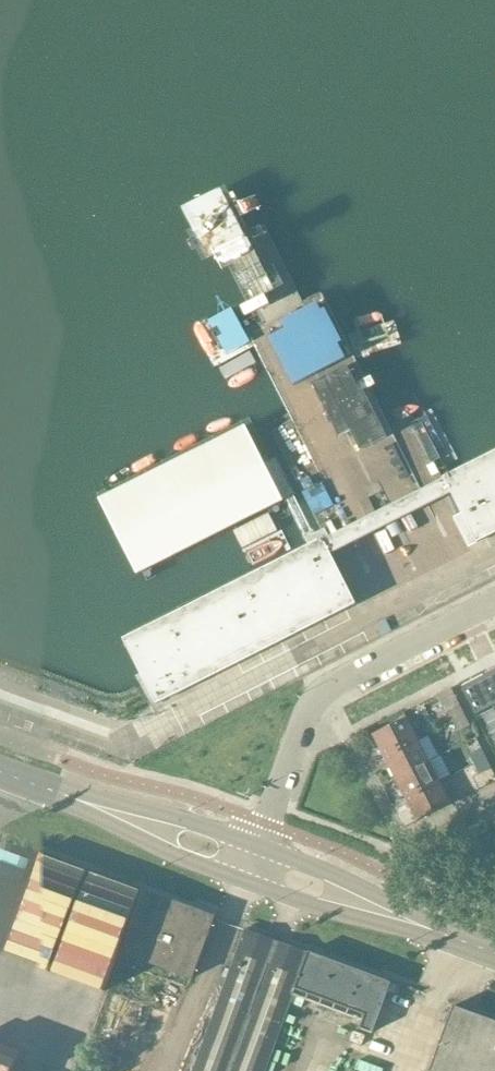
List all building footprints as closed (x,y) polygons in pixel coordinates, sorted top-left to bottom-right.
[(247,237),(220,185),(191,201),(217,252),(247,237)] [(223,252),(251,313),(288,297),(276,271),(270,273),(254,238),(223,252)] [(293,387),(345,360),(337,345),(342,343),(324,310),(320,312),(316,304),(281,323),(285,331),(269,339),(293,387)] [(386,437),(363,392),(360,393),(346,367),(312,385),(339,439),(351,433),(360,450),(386,437)] [(478,543),(494,534),(494,454),(446,479),(453,493),(478,543)] [(157,704),(354,605),(329,556),(453,493),(446,479),(322,541),(125,640),(143,675),(157,704)] [(462,689),(476,717),(493,708),(494,707),(494,672),(486,677),(462,689)] [(464,717),(459,707),(450,688),(436,695),(445,714),(448,713),(453,723),(464,717)] [(464,717),(453,723),(457,733),(469,727),(464,717)] [(373,736),(384,758),(417,741),(406,719),(373,736)] [(417,741),(384,758),(395,779),(428,762),(417,741)] [(469,755),(474,765),(486,759),(481,749),(469,755)] [(486,759),(474,765),(479,775),(491,769),(486,759)] [(428,762),(395,779),(406,800),(439,783),(428,762)] [(439,783),(406,800),(417,822),(450,805),(439,783)] [(17,899),(29,860),(0,851),(0,893),(17,899)] [(72,913),(87,874),(39,855),(24,894),(72,913)] [(144,892),(121,953),(191,979),(214,918),(144,892)] [(193,1070),(266,1070),(294,995),(364,1020),(361,1029),(371,1033),(379,1012),(390,983),(381,980),(285,944),(269,938),(245,929),(245,930),(193,1070)] [(454,1006),(429,1070),(494,1070),(494,1021),(454,1006)] [(76,1064),(24,1047),(16,1070),(74,1070),(76,1064)]
